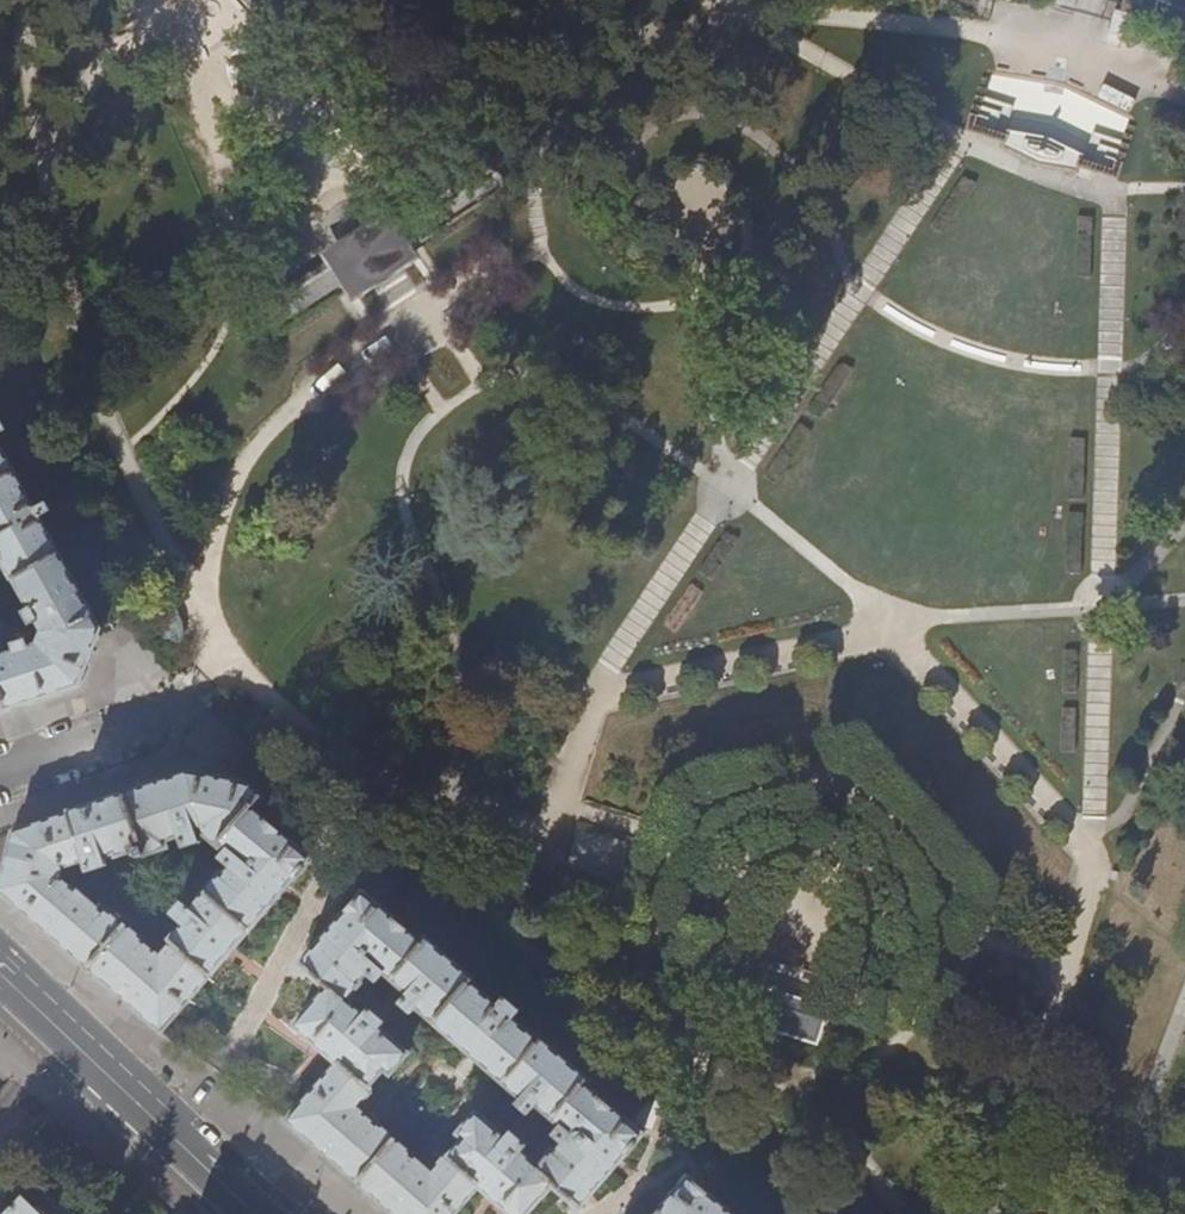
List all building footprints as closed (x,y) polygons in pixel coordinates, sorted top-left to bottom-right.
[(252,317),(274,351),(350,302),(357,314),(424,271),(415,256),(501,200),(487,179),(393,240),(380,220),(317,261),(323,271),(252,317)] [(0,448),(0,557),(14,583),(17,582),(46,633),(41,647),(7,657),(0,660),(0,711),(23,704),(39,698),(78,686),(89,659),(100,630),(0,448)] [(250,810),(261,797),(248,786),(189,774),(142,789),(67,814),(13,832),(0,887),(0,891),(42,927),(116,991),(161,1030),(309,861),(250,810)] [(300,967),(327,990),(296,1026),(338,1062),(286,1120),(318,1148),(395,1213),(454,1213),(480,1186),(513,1213),(528,1213),(553,1185),(579,1208),(642,1137),(584,1086),(587,1082),(539,1041),(537,1043),(469,985),(472,982),(424,941),(420,946),(362,895),(300,967)] [(707,993),(698,1024),(727,1032),(725,1041),(769,1055),(772,1045),(802,1054),(811,1024),(801,1021),(804,1012),(717,987),(715,995),(707,993)] [(94,1201),(56,1170),(50,1177),(8,1141),(0,1151),(0,1176),(20,1196),(3,1213),(84,1213),(94,1201)] [(690,1180),(661,1213),(729,1213),(690,1180)]
